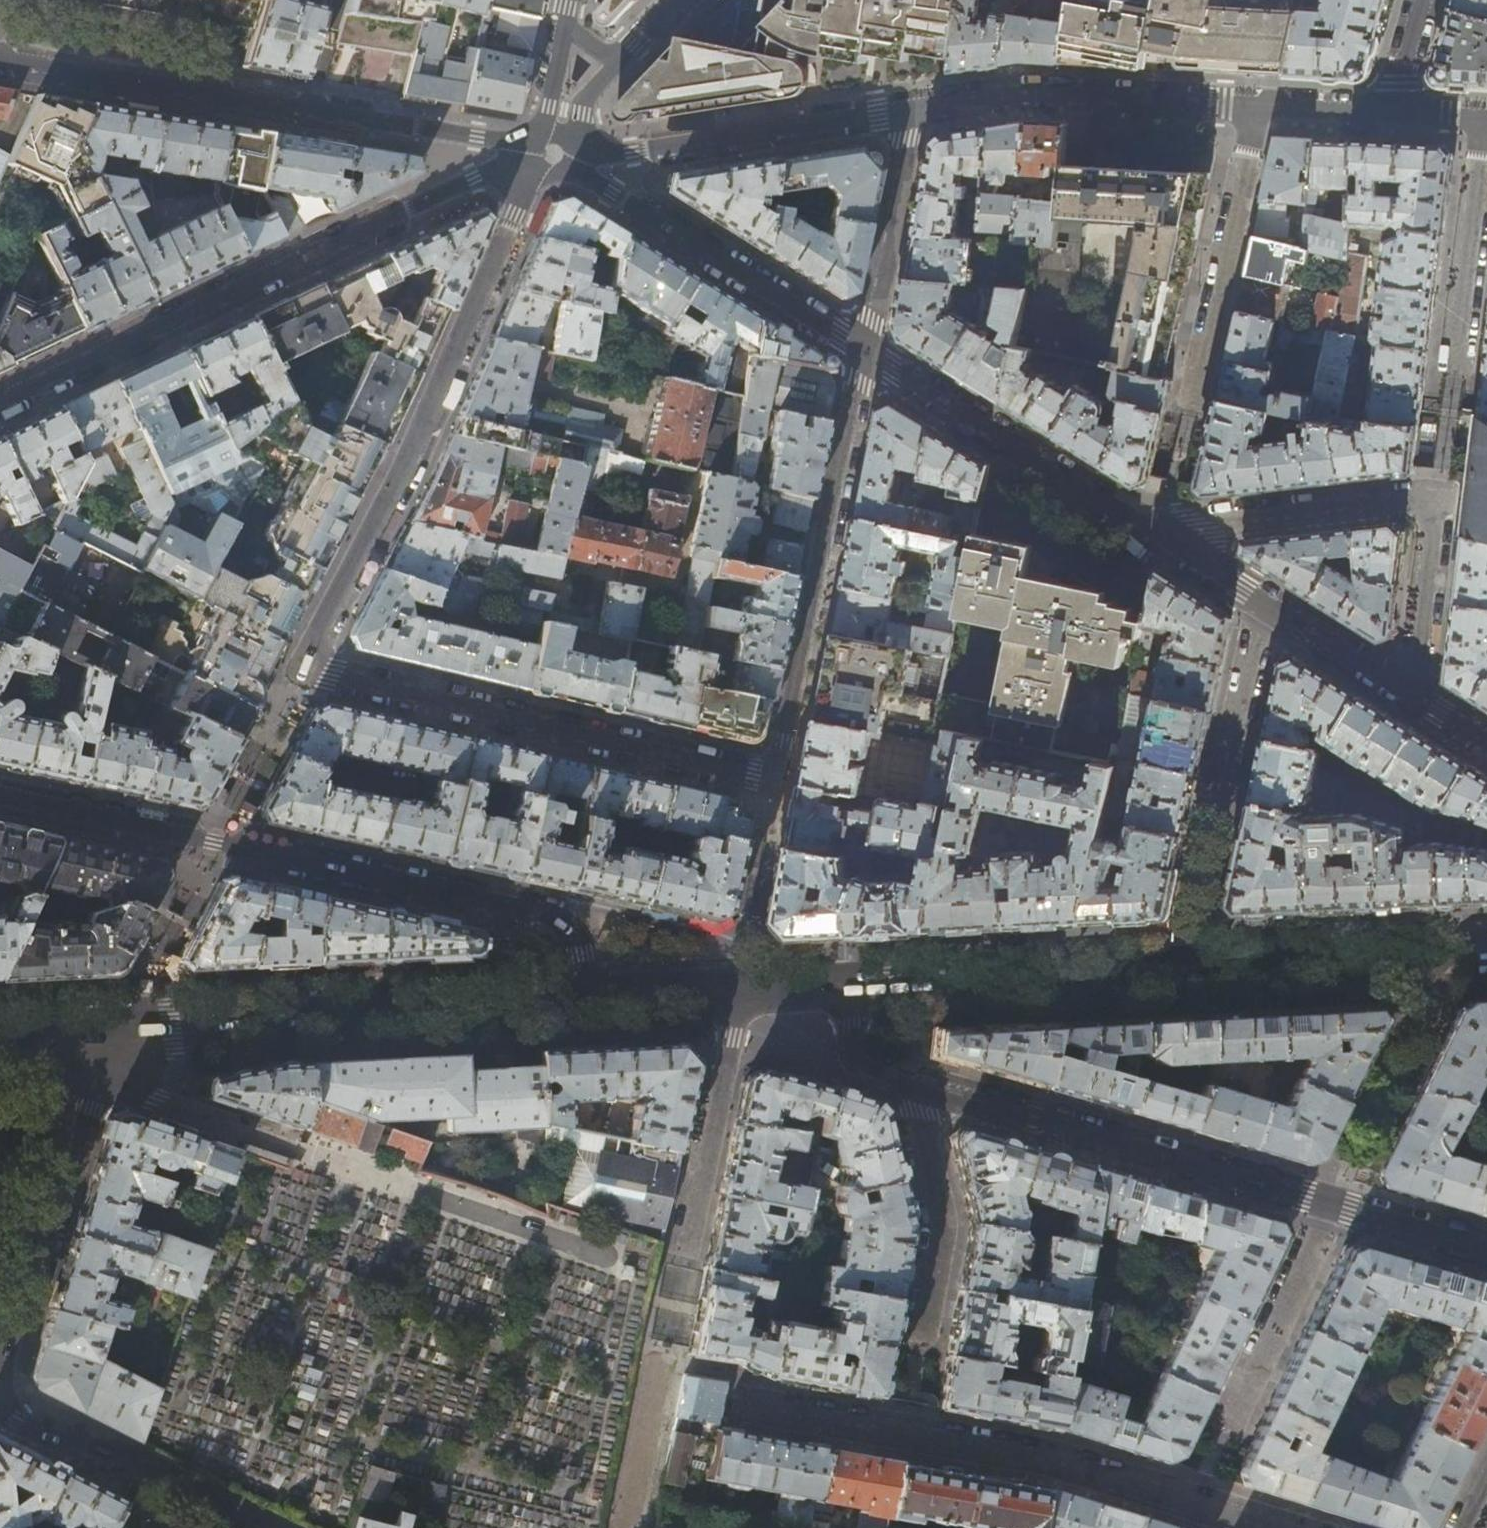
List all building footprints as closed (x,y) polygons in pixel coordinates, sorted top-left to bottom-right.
[(90,3),(162,15),(195,20),(225,25),(254,30),(263,0),(72,0),(90,3)] [(287,0),(263,0),(254,30),(242,69),(278,74),(307,79),(324,10),(327,0),(295,0),(295,2),(287,0)] [(333,43),(335,43),(350,46),(394,53),(412,56),(413,56),(423,21),(428,2),(428,0),(345,0),(333,43)] [(428,2),(483,16),(482,19),(498,22),(496,31),(509,34),(507,45),(529,50),(536,20),(484,9),(486,0),(428,0),(428,2)] [(484,9),(536,20),(540,0),(486,0),(484,9)] [(607,2),(599,10),(597,22),(603,25),(611,29),(621,18),(638,0),(608,0),(607,2)] [(761,18),(769,20),(761,29),(807,54),(821,56),(866,64),(868,55),(876,56),(909,61),(911,51),(924,53),(952,60),(963,0),(765,0),(761,18)] [(952,60),(950,73),(976,69),(1001,65),(1012,0),(998,0),(998,2),(993,4),(990,21),(982,20),(982,18),(978,17),(981,0),(963,0),(952,60)] [(1001,65),(1023,62),(1060,64),(1067,24),(1023,17),(1025,8),(1027,6),(1028,0),(1012,0),(1001,65)] [(1086,59),(1100,61),(1143,69),(1157,0),(1129,0),(1128,0),(1071,0),(1070,2),(1068,14),(1067,24),(1060,64),(1085,65),(1086,59)] [(1143,69),(1156,70),(1157,62),(1177,65),(1179,65),(1180,65),(1182,67),(1184,67),(1212,69),(1286,73),(1300,14),(1215,9),(1217,0),(1157,0),(1143,69)] [(1322,9),(1301,8),(1300,14),(1286,73),(1285,77),(1318,79),(1357,82),(1369,73),(1380,38),(1391,0),(1325,0),(1322,9)] [(1449,17),(1486,28),(1486,0),(1454,0),(1449,17)] [(1058,13),(1068,14),(1070,2),(1059,1),(1058,13)] [(1486,91),(1486,28),(1449,17),(1441,43),(1433,76),(1437,82),(1441,86),(1446,88),(1451,89),(1458,89),(1471,90),(1477,91),(1486,91)] [(423,21),(413,56),(402,95),(432,100),(470,106),(488,109),(516,114),(524,78),(527,63),(481,52),(475,51),(475,50),(466,49),(463,66),(444,61),(439,80),(434,79),(439,60),(438,60),(448,28),(423,21)] [(476,44),(482,46),(486,25),(481,24),(476,44)] [(807,54),(761,29),(740,54),(797,69),(807,54)] [(621,120),(625,123),(631,123),(635,121),(637,120),(639,118),(640,116),(640,113),(641,111),(650,109),(663,108),(661,117),(724,108),(783,98),(795,97),(799,94),(801,91),(803,86),(803,82),(803,78),(801,73),(797,69),(740,54),(682,38),(663,58),(617,107),(616,112),(617,115),(618,117),(621,120)] [(5,120),(16,91),(0,89),(0,119),(5,120)] [(37,95),(8,158),(5,165),(53,188),(68,219),(69,218),(102,202),(90,178),(74,145),(93,105),(61,99),(37,95)] [(119,109),(93,105),(74,145),(90,178),(96,174),(98,161),(102,161),(103,155),(115,157),(116,155),(121,155),(120,158),(134,160),(133,167),(148,169),(158,116),(119,109)] [(198,122),(158,116),(148,169),(180,174),(182,166),(187,166),(186,176),(217,181),(227,127),(198,122)] [(1004,125),(988,128),(983,188),(979,232),(978,240),(1016,244),(1020,200),(1020,197),(993,195),(994,182),(1004,183),(1003,191),(1010,192),(1010,187),(1021,187),(1021,182),(1026,122),(1025,122),(1004,125)] [(1045,123),(1026,122),(1021,182),(1036,183),(1040,179),(1040,176),(1049,176),(1049,173),(1062,173),(1062,164),(1065,124),(1045,123)] [(234,128),(227,127),(217,181),(215,193),(220,205),(243,254),(264,244),(283,235),(262,188),(271,134),(234,128)] [(983,188),(988,128),(958,132),(942,135),(933,143),(928,172),(919,212),(915,235),(920,235),(978,240),(979,232),(958,230),(962,186),(983,188)] [(337,145),(271,134),(262,188),(283,235),(301,227),(294,211),(297,193),(326,197),(331,213),(352,203),(343,184),(344,180),(333,178),(335,167),(346,169),(350,147),(337,145)] [(1307,206),(1312,142),(1312,139),(1291,138),(1276,137),(1263,195),(1254,237),(1284,245),(1287,204),(1307,206)] [(1313,142),(1312,142),(1307,206),(1306,213),(1305,237),(1304,250),(1308,251),(1330,256),(1326,272),(1344,276),(1344,273),(1347,259),(1348,239),(1349,227),(1349,225),(1323,219),(1327,189),(1350,189),(1352,144),(1350,144),(1331,143),(1313,142)] [(1352,142),(1352,144),(1350,189),(1349,225),(1349,227),(1385,229),(1395,225),(1398,198),(1398,193),(1386,193),(1386,180),(1399,181),(1401,145),(1374,143),(1352,142)] [(1425,146),(1401,145),(1399,181),(1400,181),(1400,188),(1404,188),(1404,193),(1398,193),(1398,198),(1395,225),(1399,229),(1442,234),(1447,193),(1452,158),(1442,147),(1425,146)] [(383,152),(350,147),(346,169),(346,171),(355,172),(359,179),(353,183),(350,178),(344,178),(344,180),(343,184),(352,203),(382,189),(417,172),(416,164),(415,157),(383,152)] [(791,158),(774,160),(772,173),(769,194),(830,185),(834,191),(830,218),(866,226),(870,208),(877,170),(857,147),(842,150),(791,158)] [(8,158),(0,154),(0,175),(5,165),(8,158)] [(769,194),(772,173),(774,160),(722,169),(669,177),(666,192),(719,225),(762,252),(767,215),(751,206),(752,201),(753,197),(769,194)] [(1064,164),(1062,164),(1062,173),(1060,203),(1059,218),(1140,224),(1139,239),(1111,369),(1117,370),(1167,379),(1167,378),(1174,347),(1186,291),(1201,224),(1208,192),(1193,172),(1166,170),(1095,166),(1064,164)] [(96,174),(90,178),(102,202),(150,299),(163,292),(182,283),(159,235),(140,243),(126,215),(141,207),(128,181),(96,174)] [(543,222),(536,239),(570,247),(577,235),(598,249),(597,254),(613,258),(615,259),(625,236),(605,224),(566,199),(558,201),(551,204),(543,222)] [(1060,203),(1020,200),(1016,244),(1036,245),(1038,246),(1039,236),(1050,237),(1049,247),(1056,247),(1057,242),(1059,218),(1060,203)] [(129,308),(150,299),(102,202),(69,218),(68,219),(34,236),(81,331),(105,320),(129,308)] [(187,221),(159,235),(182,283),(211,269),(243,254),(220,205),(192,219),(196,227),(191,230),(187,221)] [(786,219),(787,209),(768,207),(767,215),(762,252),(800,276),(838,300),(852,294),(858,266),(866,226),(830,218),(825,236),(824,236),(815,232),(818,229),(813,226),(810,231),(792,219),(786,219)] [(384,254),(398,285),(404,281),(401,275),(409,271),(411,274),(427,267),(435,270),(426,290),(408,282),(404,290),(446,308),(450,310),(469,268),(490,219),(485,214),(480,209),(439,228),(384,254)] [(1305,237),(1306,213),(1299,213),(1297,237),(1305,237)] [(1440,254),(1442,234),(1399,229),(1400,230),(1399,235),(1385,240),(1380,286),(1435,293),(1440,254)] [(1016,244),(978,240),(920,235),(915,257),(910,280),(978,285),(1001,287),(1026,289),(1036,245),(1016,244)] [(81,331),(34,236),(33,237),(0,310),(0,354),(3,355),(8,366),(35,353),(81,331)] [(615,259),(613,258),(608,290),(625,302),(619,313),(625,316),(631,305),(646,314),(641,321),(660,334),(694,280),(658,257),(625,236),(615,259)] [(1304,250),(1284,245),(1254,237),(1249,259),(1245,276),(1283,285),(1285,285),(1290,262),(1299,264),(1297,271),(1304,272),(1305,267),(1308,251),(1304,250)] [(590,252),(570,247),(536,239),(523,268),(513,292),(549,300),(555,281),(567,284),(562,303),(605,312),(608,290),(584,284),(590,252)] [(1356,240),(1348,239),(1347,259),(1344,273),(1364,277),(1367,256),(1357,255),(1358,246),(1355,245),(1356,240)] [(1049,247),(1038,246),(1036,245),(1026,289),(1012,350),(1031,353),(1075,362),(1083,244),(1057,242),(1056,247),(1049,247)] [(400,288),(398,285),(384,254),(350,270),(319,285),(341,332),(346,340),(369,351),(417,373),(425,355),(446,308),(404,290),(400,288)] [(1364,277),(1344,273),(1344,276),(1342,283),(1332,332),(1355,338),(1354,342),(1377,345),(1376,344),(1428,351),(1432,317),(1435,293),(1380,286),(1373,336),(1366,336),(1366,338),(1356,337),(1364,277)] [(1275,320),(1283,285),(1245,276),(1241,296),(1238,312),(1275,320)] [(978,292),(978,285),(910,280),(905,279),(899,311),(896,326),(902,340),(948,369),(977,326),(955,312),(948,315),(946,311),(952,309),(956,290),(978,292)] [(1324,279),(1312,329),(1332,332),(1342,283),(1324,279)] [(722,296),(694,280),(660,334),(657,338),(662,341),(665,337),(697,357),(691,385),(742,397),(749,355),(754,317),(722,296)] [(284,301),(251,317),(273,365),(341,332),(319,285),(284,301)] [(1012,350),(1026,289),(1001,287),(992,325),(1005,334),(998,346),(991,341),(992,339),(990,337),(991,335),(977,326),(948,369),(1002,403),(1012,350)] [(549,300),(513,292),(502,316),(492,340),(531,346),(548,307),(549,300)] [(597,361),(605,312),(562,303),(560,302),(552,350),(555,351),(597,361)] [(1265,362),(1275,320),(1238,312),(1232,335),(1223,378),(1218,400),(1272,412),(1282,414),(1311,420),(1331,424),(1336,425),(1338,415),(1354,342),(1355,338),(1332,332),(1312,329),(1282,322),(1277,346),(1293,349),(1295,340),(1324,347),(1314,397),(1288,392),(1287,391),(1285,391),(1284,392),(1283,392),(1283,395),(1276,394),(1272,399),(1271,398),(1269,396),(1269,394),(1268,392),(1269,390),(1270,388),(1271,385),(1275,371),(1271,370),(1272,364),(1265,362)] [(218,333),(182,350),(212,412),(219,409),(214,400),(226,394),(224,389),(233,384),(230,377),(232,376),(232,377),(245,371),(262,403),(218,425),(230,450),(289,405),(291,403),(290,403),(273,365),(251,317),(218,333)] [(754,317),(749,355),(828,371),(824,361),(790,340),(754,317)] [(540,347),(531,346),(492,340),(474,380),(458,417),(505,428),(517,431),(588,447),(615,453),(620,431),(601,426),(604,417),(567,408),(565,418),(532,410),(535,400),(523,397),(529,374),(548,378),(555,351),(552,350),(540,347)] [(1424,377),(1428,351),(1376,344),(1377,345),(1354,342),(1338,415),(1367,422),(1418,428),(1424,377)] [(230,450),(218,425),(212,412),(182,350),(150,365),(114,382),(169,496),(183,489),(187,503),(214,517),(199,544),(175,532),(182,518),(174,503),(172,504),(138,570),(141,571),(198,600),(215,567),(265,469),(247,459),(230,450)] [(1031,353),(1012,350),(1002,403),(1011,409),(1054,436),(1083,389),(1078,386),(1077,385),(1076,385),(1075,385),(1074,386),(1073,386),(1073,387),(1068,384),(1064,390),(1048,379),(1047,379),(1044,377),(1043,377),(1041,376),(1032,375),(1028,369),(1031,353)] [(407,395),(417,373),(369,351),(336,424),(337,424),(384,445),(384,444),(391,429),(407,395)] [(8,366),(3,355),(0,354),(0,369),(8,366)] [(833,386),(828,371),(749,355),(742,397),(741,405),(767,410),(778,413),(826,422),(831,400),(833,386)] [(1172,380),(1167,379),(1117,370),(1112,392),(1111,394),(1111,395),(1112,398),(1114,400),(1116,401),(1124,403),(1122,413),(1107,410),(1105,417),(1120,420),(1114,450),(1104,467),(1115,474),(1135,486),(1149,480),(1166,405),(1172,380)] [(741,405),(742,397),(691,385),(663,379),(653,419),(649,418),(640,458),(644,459),(687,469),(708,474),(731,480),(741,405)] [(84,396),(59,408),(83,460),(89,456),(86,451),(130,430),(133,436),(131,444),(121,448),(150,515),(142,531),(143,532),(135,545),(74,514),(80,501),(70,496),(68,499),(54,528),(138,570),(172,504),(169,496),(114,382),(84,396)] [(1101,401),(1083,389),(1054,436),(1104,467),(1114,450),(1120,420),(1105,417),(1107,410),(1107,409),(1106,407),(1106,405),(1105,404),(1104,402),(1102,401),(1101,401)] [(1267,434),(1272,412),(1218,400),(1214,419),(1198,488),(1205,496),(1237,493),(1269,489),(1262,442),(1252,443),(1254,437),(1267,434)] [(294,407),(289,405),(230,450),(247,459),(263,451),(267,444),(304,461),(266,533),(274,555),(283,560),(272,580),(266,576),(243,582),(241,586),(219,574),(221,570),(215,567),(198,600),(288,644),(305,610),(332,559),(354,517),(371,484),(388,447),(384,445),(337,424),(329,441),(302,429),(294,407)] [(762,441),(767,410),(741,405),(731,480),(753,485),(762,487),(762,480),(752,478),(759,441),(762,441)] [(917,492),(919,486),(932,430),(905,413),(893,405),(879,411),(874,439),(863,490),(857,519),(908,529),(913,508),(895,504),(901,479),(895,478),(897,468),(914,472),(909,497),(916,499),(917,492)] [(0,436),(0,442),(20,483),(35,476),(32,469),(44,464),(62,502),(68,499),(70,496),(78,479),(85,464),(83,460),(59,408),(27,423),(0,436)] [(818,462),(826,422),(778,413),(769,452),(774,453),(767,488),(778,491),(811,499),(818,462)] [(1479,416),(1468,504),(1464,536),(1486,541),(1486,418),(1479,416)] [(502,439),(505,428),(458,417),(455,424),(451,434),(499,446),(505,447),(508,448),(510,441),(502,439)] [(1334,451),(1331,424),(1311,420),(1308,432),(1288,428),(1286,439),(1262,442),(1269,489),(1299,485),(1340,481),(1335,450),(1334,451)] [(1413,467),(1418,428),(1367,422),(1366,430),(1336,425),(1331,424),(1334,451),(1335,450),(1340,481),(1375,477),(1412,472),(1413,467)] [(932,430),(919,486),(926,488),(928,482),(954,487),(952,498),(959,499),(955,517),(946,515),(946,514),(914,507),(913,508),(908,529),(973,543),(973,540),(988,465),(971,454),(932,430)] [(583,466),(588,447),(517,431),(516,437),(524,439),(521,451),(581,464),(583,466)] [(481,529),(499,446),(451,434),(429,484),(409,522),(517,546),(527,503),(509,500),(501,533),(481,529)] [(1,494),(16,524),(35,515),(32,508),(20,483),(0,442),(0,494),(1,494)] [(640,458),(615,453),(588,447),(583,466),(584,467),(562,555),(536,550),(517,546),(409,522),(397,545),(384,570),(439,588),(474,596),(511,604),(540,611),(547,613),(544,625),(565,629),(620,640),(629,642),(630,639),(633,640),(643,589),(608,582),(600,623),(589,620),(549,612),(552,599),(494,586),(494,583),(464,576),(458,586),(445,583),(462,546),(463,549),(479,555),(495,558),(494,564),(558,577),(562,557),(585,562),(586,563),(590,564),(591,560),(668,577),(685,498),(649,489),(639,531),(589,520),(602,469),(618,472),(619,468),(641,472),(644,459),(640,458)] [(521,451),(508,448),(505,447),(501,463),(523,468),(522,474),(542,478),(546,463),(557,465),(550,494),(545,493),(541,511),(546,512),(536,550),(562,555),(584,467),(583,466),(581,464),(521,451)] [(85,464),(78,479),(95,487),(116,477),(107,454),(85,464)] [(753,485),(731,480),(708,474),(691,557),(693,557),(677,649),(699,654),(700,649),(703,628),(707,607),(708,600),(712,578),(715,561),(739,565),(744,533),(750,533),(754,531),(755,523),(752,519),(747,518),(753,485)] [(811,499),(778,491),(772,523),(804,532),(811,499)] [(917,492),(916,499),(915,499),(922,501),(924,494),(917,492)] [(62,502),(43,511),(35,515),(16,524),(0,532),(0,632),(1,630),(20,592),(44,604),(108,636),(141,571),(138,570),(54,528),(68,499),(62,502)] [(40,504),(32,508),(35,515),(43,511),(40,504)] [(908,529),(857,519),(850,553),(843,587),(893,597),(898,574),(901,559),(903,547),(941,554),(932,605),(958,611),(959,611),(973,543),(908,529)] [(1358,560),(1357,560),(1358,572),(1360,571),(1360,574),(1379,587),(1398,585),(1400,569),(1404,535),(1393,525),(1372,527),(1355,529),(1358,560)] [(1343,562),(1357,560),(1358,560),(1355,529),(1306,535),(1246,542),(1243,554),(1313,598),(1334,567),(1326,562),(1330,554),(1334,556),(1332,560),(1337,563),(1339,560),(1343,562)] [(1464,536),(1460,570),(1450,643),(1445,682),(1475,700),(1486,682),(1486,541),(1464,536)] [(764,560),(762,570),(795,576),(801,546),(769,539),(768,543),(763,542),(759,559),(764,560)] [(1146,623),(1062,570),(1058,588),(1041,585),(1027,582),(1033,552),(973,540),(973,543),(959,611),(1014,627),(998,706),(940,695),(938,708),(933,730),(968,737),(986,741),(1049,754),(1071,653),(1120,663),(1125,639),(1137,642),(1138,639),(1143,640),(1145,630),(1146,623)] [(907,560),(901,559),(898,574),(904,576),(907,560)] [(762,570),(739,565),(715,561),(712,578),(752,587),(750,598),(742,597),(740,606),(730,604),(730,606),(708,600),(707,607),(785,625),(786,618),(795,576),(762,570)] [(1335,567),(1334,567),(1313,598),(1325,605),(1380,640),(1391,635),(1394,617),(1398,585),(1379,587),(1360,574),(1359,575),(1360,583),(1335,567)] [(470,613),(474,596),(439,588),(384,570),(366,604),(349,636),(356,650),(444,671),(527,691),(536,646),(410,616),(408,600),(431,604),(444,607),(444,609),(447,612),(455,614),(460,613),(461,611),(470,613)] [(288,644),(198,600),(141,571),(108,636),(151,657),(185,674),(254,708),(255,706),(252,704),(263,682),(267,668),(278,647),(282,649),(286,648),(288,644)] [(1146,623),(1145,630),(1154,632),(1153,637),(1159,639),(1171,632),(1171,631),(1178,632),(1177,638),(1174,638),(1167,642),(1165,654),(1220,666),(1224,646),(1231,617),(1175,582),(1157,571),(1146,623)] [(932,605),(893,597),(843,587),(839,609),(834,634),(911,649),(948,656),(958,611),(932,605)] [(108,636),(44,604),(25,641),(47,651),(81,668),(103,678),(133,692),(151,657),(108,636)] [(535,637),(540,611),(511,604),(505,630),(535,637)] [(780,648),(785,625),(707,607),(703,628),(734,634),(741,631),(740,635),(738,636),(737,637),(736,638),(736,640),(736,642),(736,643),(737,646),(738,647),(735,654),(723,651),(723,653),(700,649),(699,654),(699,655),(712,658),(736,663),(776,671),(780,648)] [(558,654),(565,629),(544,625),(541,625),(536,646),(527,691),(572,701),(616,712),(625,666),(613,664),(605,665),(558,654)] [(911,649),(834,634),(829,660),(819,709),(816,720),(882,733),(930,742),(931,739),(933,730),(938,708),(901,700),(911,649)] [(0,647),(0,681),(5,672),(29,676),(29,673),(42,676),(47,651),(25,641),(20,639),(17,639),(16,640),(14,641),(14,642),(10,649),(4,650),(0,647)] [(654,644),(633,640),(630,639),(629,642),(628,649),(625,666),(616,712),(643,718),(688,729),(693,689),(705,691),(712,658),(699,655),(699,654),(677,649),(663,646),(662,652),(667,654),(664,673),(668,679),(667,681),(654,678),(655,675),(653,673),(641,670),(644,658),(651,659),(654,644)] [(628,649),(629,642),(620,640),(619,647),(628,649)] [(1146,650),(1141,649),(1138,661),(1143,662),(1146,650)] [(1215,690),(1220,666),(1165,654),(1163,664),(1161,664),(1159,675),(1136,671),(1130,696),(1210,712),(1215,690)] [(1274,703),(1266,740),(1314,750),(1315,743),(1310,742),(1310,739),(1308,728),(1320,730),(1319,739),(1336,750),(1335,737),(1359,697),(1298,659),(1282,666),(1274,703)] [(770,698),(776,671),(736,663),(731,685),(726,685),(724,694),(765,701),(769,702),(770,698)] [(91,733),(103,678),(81,668),(70,718),(68,716),(66,714),(65,714),(62,713),(60,714),(58,714),(56,716),(55,718),(54,720),(54,722),(54,725),(32,721),(22,770),(50,776),(81,783),(91,733)] [(244,727),(254,708),(185,674),(167,708),(184,716),(196,722),(205,705),(217,710),(208,727),(237,741),(244,727)] [(1475,700),(1486,708),(1486,682),(1475,700)] [(724,694),(705,691),(693,689),(688,729),(728,738),(743,742),(744,742),(751,740),(753,739),(755,738),(757,735),(758,733),(759,731),(765,701),(724,694)] [(1210,712),(1130,696),(1117,759),(1142,764),(1143,762),(1144,762),(1197,773),(1203,747),(1210,712)] [(1437,814),(1443,813),(1443,810),(1470,768),(1411,730),(1359,697),(1335,737),(1336,750),(1437,814)] [(22,770),(32,721),(11,716),(13,715),(14,714),(15,711),(15,709),(15,708),(14,706),(14,705),(13,703),(11,702),(8,701),(5,701),(4,701),(2,702),(0,703),(0,766),(22,770)] [(338,747),(348,709),(330,705),(324,704),(310,710),(298,732),(287,753),(322,770),(333,749),(338,747)] [(372,715),(348,709),(338,747),(341,754),(365,759),(366,758),(372,760),(372,761),(386,764),(387,763),(397,721),(372,715)] [(208,727),(196,722),(184,716),(171,742),(170,747),(180,751),(179,755),(178,759),(165,756),(165,750),(150,747),(140,796),(165,801),(192,807),(205,800),(219,776),(237,741),(208,727)] [(882,733),(816,720),(813,735),(803,784),(858,794),(864,767),(863,767),(864,758),(866,759),(870,738),(880,740),(882,733)] [(432,729),(397,721),(387,763),(414,769),(413,772),(430,776),(431,773),(436,774),(428,809),(422,812),(421,811),(421,809),(418,807),(419,802),(407,800),(406,802),(385,798),(385,800),(374,846),(405,853),(441,861),(467,738),(432,729)] [(101,735),(91,733),(81,783),(109,789),(140,796),(150,747),(150,746),(140,744),(142,734),(127,731),(125,743),(117,741),(119,729),(103,726),(101,735)] [(968,737),(933,730),(931,739),(943,741),(941,748),(937,747),(925,803),(952,809),(953,806),(957,786),(968,737)] [(983,755),(986,741),(968,737),(957,786),(968,789),(963,808),(953,806),(952,809),(926,931),(967,929),(1007,927),(1006,897),(1015,884),(1014,851),(998,852),(994,856),(994,867),(977,868),(977,869),(964,870),(962,854),(975,853),(985,806),(1007,811),(1005,822),(1004,822),(1002,828),(1013,831),(1027,765),(997,759),(993,762),(985,760),(983,755)] [(519,878),(529,830),(542,755),(504,746),(467,738),(441,861),(474,868),(519,878)] [(1314,750),(1266,740),(1262,758),(1255,789),(1251,804),(1302,814),(1303,813),(1306,816),(1308,816),(1339,783),(1338,777),(1315,772),(1319,754),(1316,750),(1314,750)] [(318,778),(322,770),(287,753),(273,780),(258,809),(264,823),(279,826),(308,832),(315,800),(316,801),(317,801),(318,800),(320,800),(321,799),(322,798),(322,797),(323,797),(323,796),(323,795),(323,794),(325,786),(317,785),(319,779),(318,778)] [(562,760),(542,755),(529,830),(519,878),(543,883),(566,888),(576,846),(547,840),(551,824),(559,826),(562,812),(553,810),(551,804),(545,803),(547,796),(552,794),(582,801),(586,766),(562,760)] [(1190,806),(1197,773),(1144,762),(1142,771),(1134,769),(1130,785),(1138,787),(1130,826),(1183,837),(1190,806)] [(1059,772),(1027,765),(1013,831),(1023,833),(1024,826),(1023,826),(1025,815),(1077,825),(1071,854),(1070,853),(1069,853),(1067,853),(1066,854),(1065,855),(1063,856),(1062,858),(1062,859),(1062,860),(1062,861),(1062,863),(1041,864),(1041,854),(1036,850),(1014,851),(1015,884),(1006,897),(1007,927),(1042,925),(1081,923),(1100,836),(1103,820),(1111,783),(1115,767),(1095,763),(1090,781),(1083,786),(1058,780),(1060,775),(1060,774),(1060,773),(1059,772)] [(623,774),(586,766),(582,801),(577,839),(576,846),(566,888),(598,895),(640,904),(651,853),(620,845),(618,846),(616,854),(598,850),(604,823),(601,818),(600,818),(601,812),(634,820),(633,823),(635,825),(656,830),(656,828),(665,785),(623,774)] [(1443,813),(1484,822),(1486,823),(1486,778),(1470,768),(1443,810),(1443,813)] [(1339,783),(1308,816),(1360,814),(1381,820),(1405,828),(1424,829),(1424,842),(1439,842),(1442,823),(1366,799),(1368,794),(1345,786),(1345,778),(1338,777),(1339,783)] [(1123,785),(1111,783),(1103,820),(1115,823),(1123,785)] [(858,794),(803,784),(791,846),(844,857),(864,861),(869,856),(871,847),(882,799),(858,794)] [(714,920),(726,911),(746,815),(738,802),(705,794),(665,785),(656,828),(693,837),(692,838),(690,839),(688,841),(686,853),(685,856),(687,858),(689,860),(690,861),(691,861),(690,867),(680,859),(651,853),(640,904),(677,912),(714,920)] [(385,800),(325,786),(323,794),(323,795),(323,796),(323,797),(322,797),(322,798),(321,799),(320,800),(318,800),(317,801),(316,801),(315,800),(308,832),(338,839),(374,846),(385,800)] [(926,931),(952,809),(925,803),(924,809),(912,807),(912,805),(882,799),(871,847),(922,856),(917,882),(900,878),(873,880),(859,876),(858,879),(848,910),(850,935),(889,933),(926,931)] [(1306,816),(1303,813),(1302,814),(1251,804),(1240,855),(1229,906),(1237,915),(1259,914),(1309,911),(1307,884),(1311,883),(1308,816),(1306,816)] [(1381,820),(1360,814),(1308,816),(1311,883),(1307,884),(1309,911),(1311,911),(1346,909),(1350,909),(1378,908),(1377,873),(1384,873),(1381,820)] [(1438,846),(1439,842),(1424,842),(1424,829),(1405,828),(1381,820),(1384,873),(1377,873),(1378,908),(1408,906),(1442,904),(1438,846)] [(1130,920),(1169,918),(1180,869),(1176,869),(1178,859),(1183,837),(1130,826),(1129,826),(1125,845),(1123,844),(1122,843),(1121,842),(1120,842),(1118,842),(1119,840),(1100,836),(1081,923),(1130,920)] [(0,827),(0,882),(3,881),(14,884),(19,893),(18,895),(31,899),(35,892),(36,888),(58,840),(7,829),(0,827)] [(1439,842),(1438,846),(1442,904),(1480,902),(1486,902),(1486,831),(1477,828),(1475,847),(1439,842)] [(58,840),(36,888),(82,898),(83,893),(92,892),(104,895),(104,898),(106,908),(125,903),(126,900),(148,911),(157,894),(167,876),(160,862),(111,852),(58,840)] [(776,921),(791,938),(850,935),(848,910),(858,879),(847,877),(844,857),(791,846),(783,882),(776,921)] [(254,932),(256,914),(261,884),(238,878),(231,877),(218,884),(201,917),(180,957),(189,970),(227,968),(248,967),(254,932)] [(287,889),(261,884),(256,914),(270,917),(269,920),(271,923),(276,924),(273,936),(261,937),(261,932),(254,932),(248,967),(270,966),(314,963),(312,931),(318,896),(287,889)] [(35,892),(31,899),(26,913),(33,915),(34,915),(36,911),(38,911),(40,911),(42,904),(42,902),(40,901),(42,896),(35,892)] [(31,899),(18,895),(8,899),(3,913),(3,923),(0,923),(0,972),(22,920),(26,913),(31,899)] [(350,903),(318,896),(312,931),(314,963),(335,962),(378,960),(377,931),(380,909),(350,903)] [(148,911),(126,900),(125,903),(106,908),(87,913),(79,929),(70,930),(69,924),(51,925),(52,928),(22,920),(0,972),(0,979),(79,975),(107,974),(120,966),(134,938),(148,911)] [(424,918),(380,909),(377,931),(378,960),(475,955),(477,930),(424,918)] [(1346,909),(1311,911),(1312,918),(1346,916),(1346,909)] [(228,977),(227,968),(189,970),(189,979),(228,977)] [(1467,1003),(1455,1012),(1439,1044),(1415,1094),(1469,1103),(1481,1075),(1485,1076),(1486,1072),(1486,1070),(1484,1069),(1485,1066),(1485,1058),(1486,1057),(1486,1002),(1467,1003)] [(1324,1011),(1276,1013),(1278,1061),(1305,1060),(1307,1063),(1298,1082),(1346,1105),(1385,1020),(1376,1008),(1324,1011)] [(1241,1015),(1207,1017),(1211,1065),(1278,1061),(1276,1013),(1241,1015)] [(1171,1019),(1140,1020),(1140,1062),(1155,1070),(1158,1065),(1162,1067),(1211,1065),(1207,1017),(1171,1019)] [(1076,1050),(1072,1064),(1057,1061),(1058,1056),(1051,1054),(1043,1089),(1126,1113),(1140,1062),(1140,1020),(1097,1022),(1057,1024),(1053,1046),(1076,1050)] [(987,1073),(1043,1089),(1051,1054),(1053,1046),(1057,1024),(1023,1025),(927,1028),(925,1056),(987,1073)] [(604,1048),(604,1041),(574,1042),(574,1050),(604,1048)] [(680,1045),(606,1048),(609,1102),(630,1101),(638,1094),(643,1100),(637,1105),(629,1140),(680,1150),(686,1120),(698,1062),(680,1045)] [(539,1052),(540,1066),(541,1082),(547,1081),(553,1085),(554,1089),(549,1095),(542,1096),(544,1125),(570,1129),(568,1105),(609,1102),(606,1048),(604,1048),(574,1050),(539,1052)] [(462,1056),(308,1064),(309,1095),(374,1118),(448,1114),(449,1131),(543,1126),(543,1125),(544,1125),(542,1096),(541,1082),(540,1066),(531,1067),(531,1062),(494,1064),(494,1069),(463,1070),(462,1056)] [(1157,1072),(1155,1070),(1140,1062),(1126,1113),(1155,1121),(1190,1131),(1202,1093),(1189,1089),(1188,1094),(1153,1084),(1157,1072)] [(310,1103),(309,1095),(308,1064),(267,1066),(210,1080),(209,1099),(301,1130),(301,1129),(310,1104),(310,1103)] [(740,1097),(735,1123),(771,1128),(774,1115),(794,1120),(799,1119),(799,1117),(810,1115),(806,1127),(799,1126),(799,1132),(820,1134),(821,1135),(832,1090),(780,1075),(764,1070),(743,1082),(740,1097)] [(1204,1086),(1202,1093),(1190,1131),(1220,1140),(1251,1149),(1265,1103),(1249,1098),(1252,1088),(1226,1080),(1223,1091),(1204,1086)] [(1331,1136),(1346,1105),(1298,1082),(1292,1094),(1281,1089),(1273,1105),(1265,1103),(1251,1149),(1280,1158),(1305,1165),(1320,1161),(1331,1136)] [(859,1098),(832,1090),(821,1135),(820,1134),(820,1136),(831,1140),(833,1134),(835,1134),(845,1175),(840,1185),(850,1191),(852,1191),(868,1187),(898,1179),(888,1139),(883,1116),(882,1113),(878,1108),(875,1105),(873,1103),(870,1101),(859,1098)] [(1469,1103),(1415,1094),(1396,1134),(1378,1174),(1384,1188),(1479,1215),(1483,1165),(1451,1156),(1442,1160),(1469,1103)] [(379,1126),(310,1103),(310,1104),(301,1129),(370,1153),(379,1126)] [(105,1138),(99,1158),(154,1178),(157,1168),(162,1170),(163,1169),(164,1170),(165,1171),(166,1170),(167,1170),(167,1169),(173,1171),(175,1165),(187,1169),(185,1175),(190,1177),(187,1188),(209,1194),(214,1179),(228,1183),(239,1152),(123,1113),(111,1120),(105,1138)] [(799,1132),(771,1128),(735,1123),(728,1158),(720,1194),(804,1211),(809,1187),(790,1184),(790,1186),(768,1182),(775,1147),(796,1151),(798,1142),(818,1146),(820,1136),(820,1134),(799,1132)] [(676,1167),(680,1150),(629,1140),(570,1129),(544,1125),(543,1125),(543,1126),(544,1149),(565,1148),(570,1149),(559,1209),(635,1222),(633,1233),(661,1242),(676,1167)] [(1017,1190),(1029,1147),(983,1134),(979,1132),(961,1127),(950,1138),(971,1223),(1019,1232),(1022,1212),(1019,1208),(1010,1207),(1008,1200),(1011,1193),(1017,1190)] [(404,1158),(421,1164),(428,1143),(391,1130),(386,1145),(406,1152),(404,1158)] [(290,1160),(244,1144),(241,1152),(287,1168),(290,1160)] [(1064,1157),(1029,1147),(1017,1190),(1022,1199),(1048,1207),(1050,1199),(1054,1200),(1056,1204),(1063,1206),(1069,1204),(1070,1212),(1066,1240),(1089,1245),(1092,1225),(1096,1197),(1087,1164),(1064,1157)] [(154,1178),(99,1158),(85,1203),(75,1234),(145,1255),(152,1231),(126,1223),(134,1197),(156,1203),(161,1205),(163,1200),(169,1182),(154,1178)] [(1122,1174),(1087,1164),(1096,1197),(1092,1225),(1106,1227),(1107,1218),(1111,1219),(1112,1214),(1119,1216),(1115,1218),(1111,1238),(1128,1242),(1131,1229),(1142,1180),(1122,1174)] [(898,1179),(868,1187),(871,1201),(856,1204),(852,1191),(850,1191),(840,1185),(836,1205),(839,1212),(846,1216),(837,1265),(827,1263),(823,1285),(846,1290),(849,1276),(863,1278),(861,1292),(896,1299),(904,1255),(909,1224),(898,1179)] [(1168,1188),(1142,1180),(1131,1229),(1154,1234),(1156,1228),(1173,1233),(1172,1238),(1175,1239),(1175,1262),(1184,1265),(1188,1244),(1197,1196),(1168,1188)] [(798,1237),(804,1211),(720,1194),(713,1228),(705,1269),(768,1280),(777,1282),(780,1267),(783,1268),(780,1283),(788,1284),(796,1248),(778,1244),(780,1244),(782,1244),(783,1243),(786,1242),(788,1240),(789,1238),(790,1237),(790,1235),(798,1237)] [(1254,1213),(1197,1196),(1188,1244),(1217,1252),(1196,1297),(1244,1320),(1263,1279),(1284,1233),(1278,1220),(1254,1213)] [(163,1200),(161,1205),(155,1224),(152,1231),(145,1255),(136,1279),(136,1281),(188,1299),(205,1251),(157,1236),(168,1202),(163,1200)] [(139,1218),(155,1224),(161,1205),(156,1203),(151,1207),(144,1204),(139,1218)] [(1020,1232),(1019,1232),(971,1223),(965,1257),(959,1290),(984,1294),(985,1286),(999,1289),(998,1297),(1078,1310),(1080,1297),(1081,1297),(1091,1245),(1089,1245),(1066,1240),(1047,1237),(1046,1240),(1042,1243),(1041,1249),(1044,1254),(1039,1280),(1016,1276),(1015,1277),(1012,1276),(1010,1271),(1011,1264),(1019,1266),(1024,1238),(1020,1232)] [(145,1255),(75,1234),(65,1268),(52,1309),(105,1326),(120,1330),(128,1306),(111,1301),(110,1303),(101,1301),(104,1292),(105,1292),(108,1283),(112,1284),(116,1270),(120,1271),(119,1274),(136,1279),(145,1255)] [(1388,1308),(1403,1256),(1372,1247),(1357,1242),(1343,1249),(1305,1330),(1357,1353),(1379,1306),(1388,1308)] [(1435,1265),(1403,1256),(1388,1308),(1455,1328),(1455,1326),(1470,1276),(1435,1265)] [(765,1298),(768,1280),(705,1269),(697,1310),(688,1354),(716,1358),(730,1361),(768,1378),(781,1321),(763,1319),(761,1329),(741,1326),(747,1295),(765,1298)] [(1470,1276),(1455,1326),(1464,1329),(1448,1361),(1486,1379),(1486,1280),(1470,1276)] [(119,1295),(130,1298),(134,1287),(123,1284),(119,1295)] [(820,1328),(818,1338),(809,1336),(811,1327),(781,1321),(768,1378),(824,1388),(879,1397),(888,1349),(896,1299),(861,1292),(846,1290),(823,1285),(819,1305),(834,1308),(831,1329),(820,1328)] [(1156,1319),(1170,1323),(1178,1307),(1175,1306),(1182,1291),(1177,1288),(1176,1289),(1171,1287),(1156,1319)] [(983,1301),(984,1294),(959,1290),(953,1321),(947,1356),(1062,1377),(1065,1359),(1069,1359),(1078,1310),(998,1297),(997,1303),(983,1301)] [(1112,1306),(1081,1297),(1080,1297),(1078,1310),(1069,1359),(1069,1362),(1101,1368),(1112,1306)] [(1228,1354),(1244,1320),(1196,1297),(1161,1374),(1208,1395),(1228,1354)] [(105,1326),(52,1309),(41,1342),(31,1377),(36,1389),(61,1402),(139,1441),(156,1391),(94,1360),(105,1326)] [(1357,1353),(1305,1330),(1291,1360),(1271,1402),(1322,1426),(1357,1353)] [(1068,1378),(1062,1377),(947,1356),(943,1383),(938,1408),(990,1417),(1057,1429),(1067,1382),(1068,1378)] [(1448,1361),(1416,1427),(1467,1452),(1484,1417),(1486,1411),(1486,1379),(1448,1361)] [(1194,1425),(1208,1395),(1161,1374),(1136,1425),(1113,1418),(1105,1443),(1166,1462),(1180,1456),(1194,1425)] [(680,1391),(672,1431),(713,1441),(715,1429),(716,1429),(725,1382),(713,1380),(683,1375),(680,1391)] [(1094,1390),(1067,1382),(1057,1429),(1077,1435),(1105,1443),(1113,1418),(1121,1398),(1124,1385),(1110,1380),(1108,1387),(1096,1384),(1094,1390)] [(1322,1426),(1271,1402),(1254,1440),(1244,1460),(1238,1473),(1245,1486),(1302,1504),(1319,1457),(1309,1453),(1314,1442),(1321,1442),(1327,1428),(1322,1426)] [(1416,1427),(1389,1482),(1381,1480),(1362,1523),(1379,1527),(1430,1527),(1467,1452),(1416,1427)] [(716,1429),(715,1429),(713,1441),(710,1457),(706,1479),(782,1491),(776,1523),(804,1527),(812,1527),(826,1449),(766,1438),(716,1429)] [(713,1441),(672,1431),(662,1482),(680,1486),(686,1452),(710,1457),(713,1441)] [(40,1517),(64,1471),(27,1452),(0,1438),(0,1527),(23,1527),(22,1517),(25,1517),(27,1516),(28,1515),(31,1512),(40,1517)] [(890,1516),(899,1462),(861,1455),(826,1449),(812,1527),(837,1527),(819,1525),(821,1509),(835,1511),(837,1500),(861,1504),(857,1527),(887,1527),(890,1516)] [(1381,1480),(1319,1457),(1302,1504),(1325,1511),(1362,1523),(1381,1480)] [(899,1462),(890,1516),(917,1520),(917,1521),(923,1522),(924,1516),(962,1524),(964,1526),(969,1527),(982,1527),(984,1527),(1039,1527),(1045,1487),(1014,1482),(919,1465),(899,1462)] [(425,1519),(432,1520),(437,1502),(441,1487),(369,1470),(366,1484),(430,1500),(425,1519)] [(40,1517),(62,1527),(71,1527),(79,1523),(81,1525),(83,1526),(85,1526),(88,1525),(89,1527),(112,1527),(114,1524),(126,1501),(95,1486),(64,1471),(40,1517)] [(1045,1487),(1039,1527),(1092,1527),(1089,1527),(1093,1502),(1072,1496),(1045,1487)] [(701,1509),(716,1512),(719,1496),(704,1493),(701,1509)] [(407,1512),(359,1500),(350,1527),(403,1527),(407,1512)] [(1093,1502),(1089,1527),(1092,1527),(1138,1527),(1141,1517),(1116,1509),(1093,1502)] [(1172,1527),(1141,1517),(1138,1527),(1176,1527),(1172,1527)]
